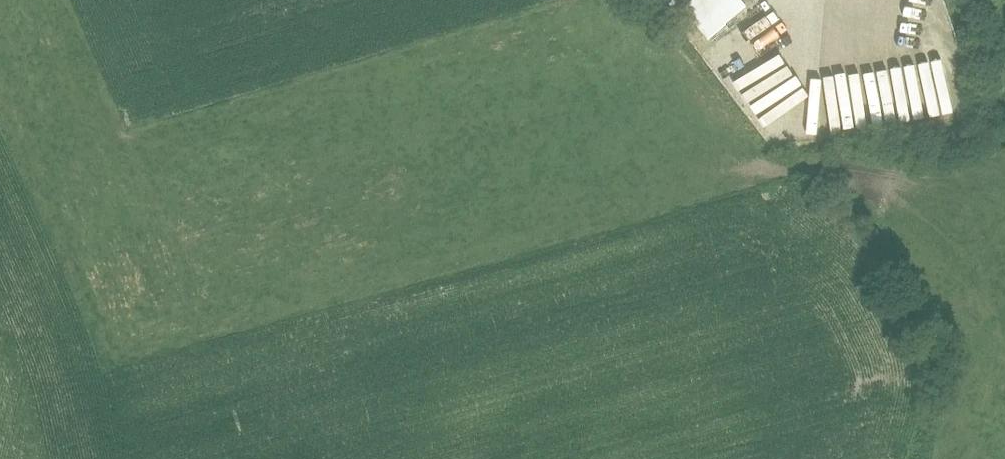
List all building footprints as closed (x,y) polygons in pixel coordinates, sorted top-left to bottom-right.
[(749,7),(744,0),(688,0),(682,5),(709,40),(749,7)]
